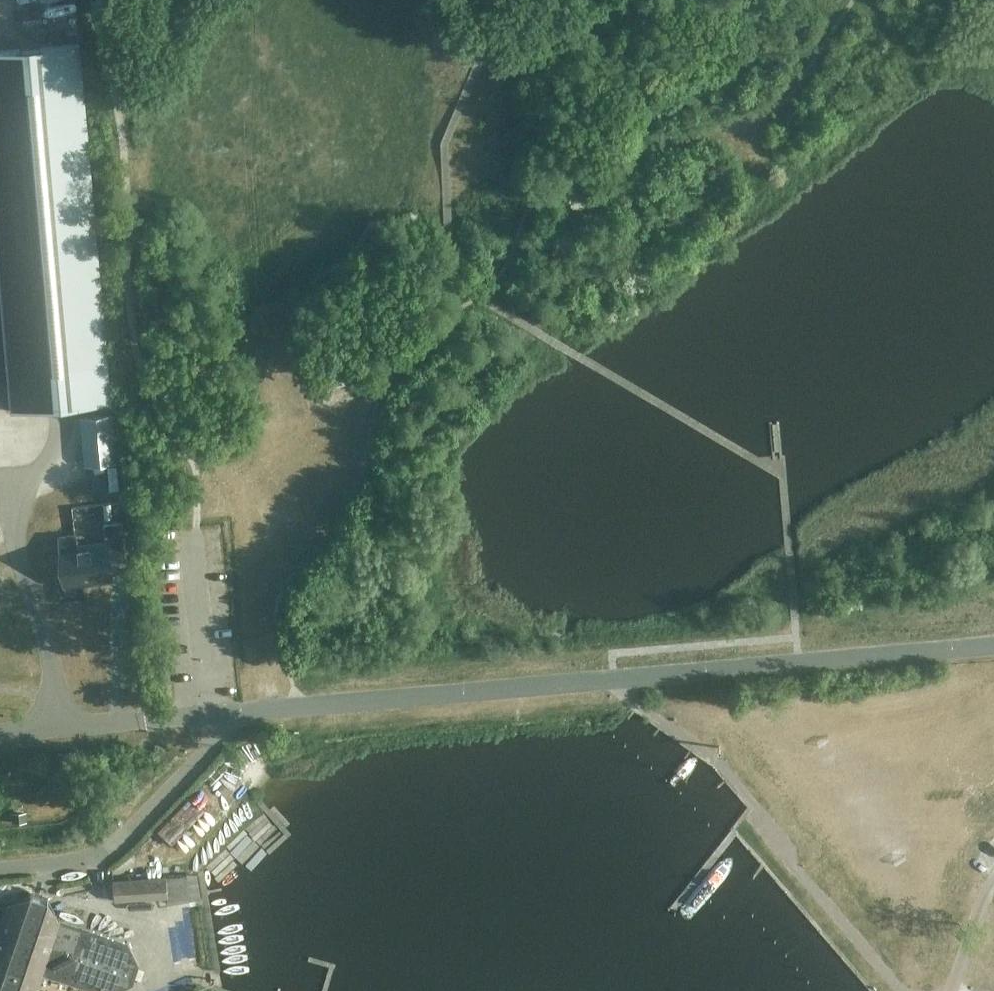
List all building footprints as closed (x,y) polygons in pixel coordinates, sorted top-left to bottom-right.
[(11,410),(111,402),(89,163),(79,42),(0,49),(0,287),(11,410)] [(341,374),(329,376),(327,366),(315,369),(319,388),(343,383),(341,374)] [(84,416),(88,464),(116,461),(112,414),(84,416)] [(91,475),(92,489),(106,487),(104,474),(91,475)] [(126,563),(121,521),(103,523),(104,540),(105,542),(76,545),(75,534),(58,536),(63,586),(64,595),(65,595),(64,586),(64,584),(110,579),(109,565),(110,565),(109,563),(124,562),(124,563),(126,563)] [(24,812),(11,813),(12,822),(25,821),(24,812)] [(166,894),(186,892),(185,875),(165,877),(165,875),(113,879),(114,899),(166,896),(166,894)] [(46,900),(29,895),(7,907),(2,920),(0,919),(0,990),(28,990),(36,987),(41,970),(104,990),(111,990),(130,982),(136,964),(125,942),(58,922),(46,900)] [(179,919),(182,939),(197,937),(194,918),(179,919)]
